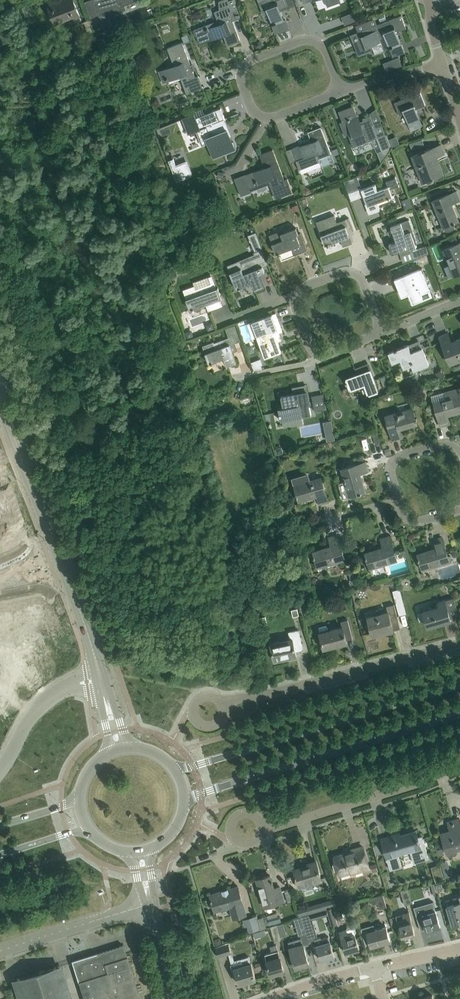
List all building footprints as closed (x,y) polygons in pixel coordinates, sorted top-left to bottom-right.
[(54,24),(66,19),(65,17),(71,15),(73,19),(80,16),(73,0),(65,0),(48,7),(54,24)] [(99,14),(105,11),(107,17),(122,11),(122,10),(125,8),(124,5),(136,0),(93,0),(99,14)] [(194,30),(199,43),(223,35),(227,45),(240,40),(233,21),(232,19),(235,18),(232,10),(229,1),(229,0),(223,0),(219,1),(220,10),(215,11),(218,20),(217,21),(218,21),(205,26),(194,30)] [(286,0),(258,0),(259,1),(264,14),(268,12),(273,24),(272,24),(275,33),(289,28),(285,20),(283,21),(279,8),(288,5),(286,0)] [(401,15),(350,35),(359,57),(374,51),(373,47),(387,41),(390,47),(389,48),(393,57),(405,52),(401,44),(400,44),(396,32),(406,28),(401,15)] [(91,41),(97,39),(89,19),(83,22),(91,41)] [(182,42),(167,48),(174,66),(163,70),(167,81),(180,76),(186,93),(203,87),(198,76),(195,77),(182,42)] [(394,102),(399,115),(405,113),(410,125),(420,122),(415,109),(425,105),(420,92),(394,102)] [(345,135),(348,134),(352,146),(377,137),(372,125),(373,124),(370,115),(362,118),(364,121),(360,123),(353,105),(338,111),(342,121),(340,122),(345,135)] [(235,150),(229,135),(227,130),(228,129),(227,129),(223,120),(225,119),(220,108),(196,118),(194,114),(182,118),(188,133),(199,129),(203,139),(206,138),(214,158),(214,156),(220,154),(220,155),(235,150)] [(299,145),(291,148),(296,161),(300,169),(319,161),(318,159),(331,154),(321,127),(308,132),(312,142),(300,147),(299,145)] [(382,150),(391,147),(386,134),(378,137),(382,150)] [(175,142),(179,154),(187,152),(183,140),(175,142)] [(441,144),(412,156),(422,182),(432,178),(432,179),(434,178),(434,177),(443,173),(437,156),(444,153),(441,144)] [(382,150),(377,152),(381,162),(391,148),(391,147),(382,150)] [(253,190),(270,183),(276,199),(294,192),(289,178),(286,179),(274,149),(261,154),(266,167),(246,175),(245,174),(234,178),(241,196),(253,191),(253,190)] [(173,158),(168,160),(177,181),(192,176),(186,162),(176,166),(173,158)] [(361,187),(357,176),(360,175),(360,174),(343,181),(348,194),(349,194),(348,192),(361,187)] [(370,212),(379,209),(376,202),(388,198),(388,199),(389,198),(389,197),(395,195),(394,194),(391,196),(389,189),(398,186),(398,187),(399,187),(395,176),(394,177),(395,178),(385,182),(387,187),(377,191),(375,184),(360,190),(362,196),(364,195),(370,212)] [(456,191),(433,200),(443,226),(437,228),(437,229),(444,226),(444,228),(446,231),(449,230),(452,229),(454,227),(454,224),(454,223),(455,223),(455,222),(458,220),(451,203),(459,199),(456,191)] [(349,218),(337,222),(335,214),(317,221),(322,235),(321,235),(325,245),(327,244),(328,245),(329,245),(329,244),(340,239),(343,246),(352,243),(348,233),(354,231),(349,218)] [(413,231),(409,219),(391,226),(391,228),(390,229),(391,230),(392,230),(396,241),(389,244),(392,253),(401,250),(402,254),(412,251),(412,248),(417,246),(411,231),(413,231)] [(280,231),(269,235),(272,243),(276,254),(278,253),(278,254),(280,253),(282,259),(303,251),(300,244),(304,243),(301,234),(299,235),(296,227),(280,233),(280,231)] [(444,249),(450,264),(444,267),(448,278),(454,275),(459,273),(459,242),(444,249)] [(417,257),(431,252),(428,245),(414,250),(417,257)] [(254,254),(227,265),(230,271),(229,271),(230,272),(234,282),(237,288),(239,287),(239,288),(241,288),(241,287),(240,287),(252,282),(255,289),(264,285),(259,274),(265,271),(263,267),(262,266),(261,266),(260,263),(261,262),(267,260),(262,248),(253,252),(254,254)] [(397,277),(395,278),(398,287),(402,296),(403,296),(408,293),(410,297),(412,303),(423,298),(433,294),(432,294),(431,294),(421,268),(422,268),(421,267),(397,278),(397,277)] [(194,286),(183,290),(190,309),(192,308),(193,309),(194,309),(194,308),(206,304),(208,311),(218,307),(213,295),(220,293),(218,287),(217,287),(217,288),(213,289),(208,276),(193,282),(194,286)] [(257,336),(263,351),(269,349),(271,354),(269,355),(281,351),(276,337),(279,336),(280,336),(278,332),(282,331),(276,313),(247,323),(253,338),(257,336)] [(205,353),(209,363),(211,362),(211,363),(213,363),(212,362),(224,357),(227,364),(236,361),(232,350),(236,348),(234,342),(240,340),(234,324),(225,328),(228,337),(214,342),(214,341),(202,345),(205,353)] [(450,364),(459,360),(459,338),(451,341),(448,333),(439,336),(450,364)] [(388,352),(393,364),(401,360),(404,368),(412,365),(414,370),(429,364),(422,347),(411,352),(408,344),(397,349),(396,348),(394,349),(394,350),(388,352)] [(346,381),(345,382),(346,383),(347,383),(349,390),(357,387),(359,393),(367,390),(369,395),(378,391),(368,362),(367,363),(367,364),(358,368),(356,369),(358,374),(346,379),(346,381)] [(311,414),(305,384),(304,384),(305,386),(293,388),(294,394),(281,397),(281,399),(280,399),(281,401),(282,401),(283,407),(278,408),(281,420),(311,414)] [(434,402),(441,426),(448,424),(450,424),(447,415),(459,411),(459,392),(459,388),(445,392),(447,399),(434,402)] [(320,406),(331,405),(329,389),(318,391),(320,406)] [(417,419),(416,417),(415,418),(413,408),(386,416),(393,440),(402,437),(399,428),(417,423),(416,420),(417,419)] [(331,420),(324,422),(326,433),(327,440),(335,439),(334,432),(331,420)] [(372,431),(375,443),(381,442),(378,429),(372,431)] [(341,469),(345,481),(338,483),(343,497),(359,493),(359,494),(361,493),(361,492),(365,491),(360,473),(369,470),(366,461),(341,469)] [(321,477),(308,481),(306,475),(293,479),(297,495),(296,495),(297,497),(298,497),(299,500),(317,495),(319,504),(328,502),(321,477)] [(314,557),(315,557),(318,566),(344,559),(337,534),(329,537),(331,546),(313,551),(315,555),(314,555),(314,557)] [(383,547),(365,553),(366,556),(365,556),(366,558),(367,558),(370,568),(385,563),(397,560),(389,535),(380,538),(383,547)] [(418,558),(418,560),(419,559),(423,569),(449,561),(442,537),(433,539),(436,548),(418,554),(419,557),(418,558)] [(451,620),(445,599),(438,601),(439,606),(423,611),(428,627),(451,620)] [(388,611),(368,616),(373,636),(393,630),(400,628),(394,604),(386,606),(388,611)] [(319,626),(318,628),(319,633),(321,641),(321,643),(320,643),(322,650),(332,647),(331,646),(347,642),(346,640),(353,638),(348,619),(340,621),(341,627),(328,630),(327,625),(326,624),(319,626)] [(303,649),(298,630),(289,632),(291,641),(280,644),(279,641),(270,643),(274,660),(275,660),(282,658),(283,660),(290,659),(290,656),(296,655),(296,656),(297,655),(295,650),(303,649)] [(446,849),(447,855),(450,855),(456,854),(457,852),(457,851),(459,849),(459,819),(459,818),(448,821),(450,830),(441,832),(446,849)] [(382,838),(381,838),(390,869),(401,866),(398,854),(410,850),(414,862),(429,858),(422,836),(418,837),(416,830),(400,835),(393,837),(383,840),(382,838)] [(379,844),(373,846),(376,854),(381,853),(379,844)] [(335,857),(340,874),(354,870),(355,872),(369,868),(363,846),(352,849),(353,852),(335,857)] [(295,875),(296,877),(297,877),(300,886),(321,880),(316,861),(308,863),(309,866),(295,870),(296,874),(295,875)] [(441,864),(432,867),(436,880),(445,878),(441,864)] [(256,879),(264,907),(284,901),(280,886),(274,888),(272,880),(272,879),(271,879),(270,875),(256,879)] [(222,890),(210,894),(211,899),(211,901),(212,901),(215,910),(229,906),(233,918),(246,915),(242,902),(243,902),(238,886),(228,889),(228,888),(222,890)] [(404,905),(412,903),(408,889),(400,891),(404,905)] [(378,903),(380,909),(386,907),(383,895),(370,898),(372,905),(378,903)] [(453,898),(454,903),(447,906),(452,925),(459,922),(459,895),(453,898)] [(433,901),(414,907),(420,930),(426,928),(427,930),(440,926),(436,910),(433,901)] [(328,914),(330,921),(336,919),(333,907),(327,908),(328,914)] [(327,908),(311,912),(312,918),(328,914),(327,908)] [(188,910),(180,911),(183,924),(191,923),(188,910)] [(415,933),(409,911),(395,915),(390,917),(392,927),(398,925),(402,937),(415,933)] [(311,912),(301,915),(307,932),(309,940),(315,939),(318,938),(312,918),(311,912)] [(260,929),(256,915),(244,919),(248,934),(260,929)] [(257,915),(256,915),(260,929),(266,927),(265,925),(269,924),(266,916),(258,918),(257,915)] [(307,932),(301,915),(293,918),(298,935),(300,935),(307,932)] [(275,941),(281,939),(277,924),(271,926),(275,941)] [(346,929),(340,931),(346,952),(359,949),(355,934),(356,931),(355,927),(353,926),(347,927),(346,929)] [(390,940),(386,926),(362,933),(366,945),(370,944),(371,946),(383,942),(383,941),(388,940),(388,941),(390,940)] [(309,963),(304,945),(310,943),(309,940),(307,932),(300,935),(300,937),(288,941),(289,947),(296,967),(296,966),(303,963),(303,965),(309,963)] [(328,935),(318,938),(315,939),(316,945),(321,960),(334,956),(328,935)] [(215,946),(218,957),(232,953),(229,941),(224,943),(215,946)] [(284,970),(278,950),(276,944),(270,946),(272,952),(264,954),(271,974),(284,970)] [(95,953),(96,955),(93,956),(93,957),(90,958),(89,956),(72,961),(84,998),(120,998),(116,983),(118,984),(123,998),(125,998),(138,995),(123,945),(95,953)] [(256,979),(251,962),(251,963),(249,956),(240,958),(241,961),(231,964),(233,973),(236,972),(239,984),(256,979)] [(56,965),(7,980),(13,998),(66,998),(56,965)]
